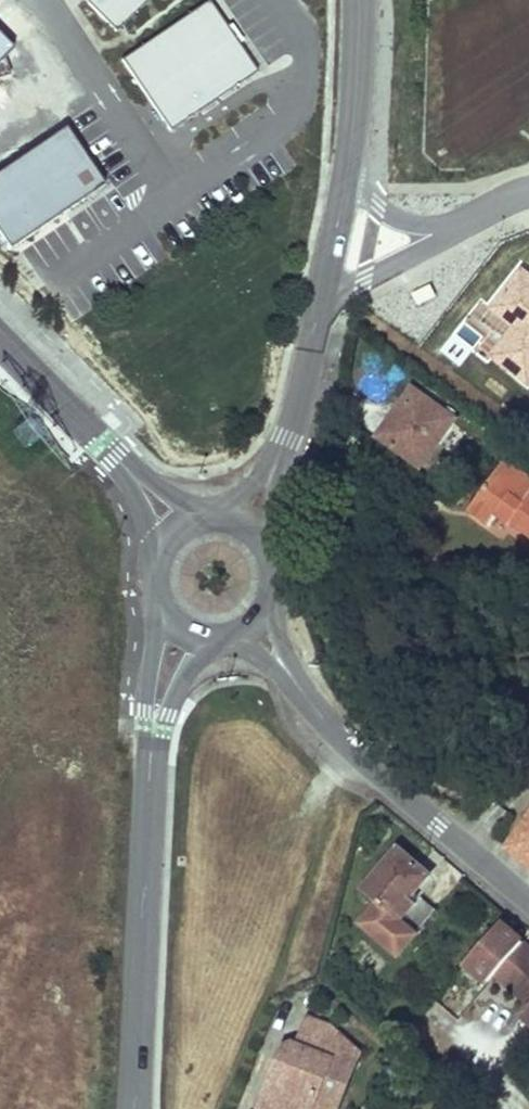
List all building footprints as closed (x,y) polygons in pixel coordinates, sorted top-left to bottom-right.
[(116,32),(148,0),(85,0),(116,32)] [(258,72),(209,1),(123,60),(172,131),(258,72)] [(0,35),(0,77),(10,73),(6,54),(12,47),(0,35)] [(65,121),(0,162),(0,236),(7,246),(105,183),(65,121)] [(422,399),(412,391),(405,402),(406,403),(415,409),(422,399)] [(453,421),(422,399),(415,409),(406,403),(396,419),(394,418),(378,438),(420,469),(453,421)] [(497,519),(510,528),(513,526),(528,537),(528,482),(527,481),(513,500),(510,498),(497,519)] [(508,850),(512,851),(528,864),(528,819),(508,850)] [(419,869),(398,851),(363,893),(379,906),(362,926),(397,956),(414,936),(399,923),(416,903),(411,899),(430,878),(419,869)] [(399,923),(414,936),(436,911),(420,898),(416,903),(399,923)] [(487,988),(496,978),(528,1007),(528,952),(499,926),(464,968),(487,988)] [(358,1057),(330,1030),(308,1022),(298,1050),(291,1048),(284,1051),(280,1060),(286,1062),(283,1072),(276,1070),(267,1093),(283,1099),(279,1108),(338,1108),(358,1057)] [(280,1060),(276,1070),(283,1072),(286,1062),(280,1060)] [(283,1099),(267,1093),(261,1108),(279,1108),(283,1099)]
